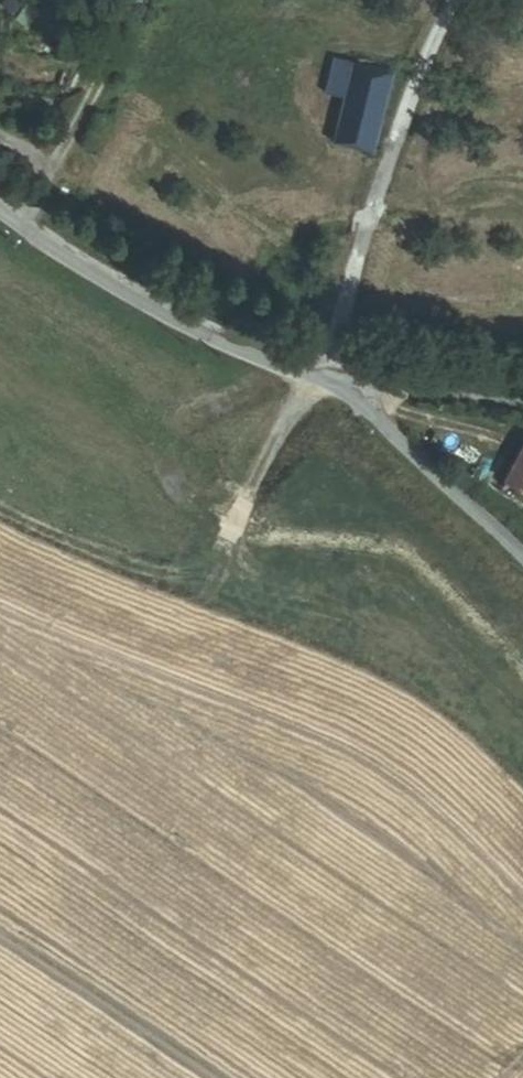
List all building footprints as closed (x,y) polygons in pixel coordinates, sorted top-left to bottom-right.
[(323,97),(344,102),(353,64),(333,59),(323,97)] [(333,145),(369,154),(390,74),(353,64),(344,102),(333,145)] [(522,494),(522,452),(505,484),(522,494)]
